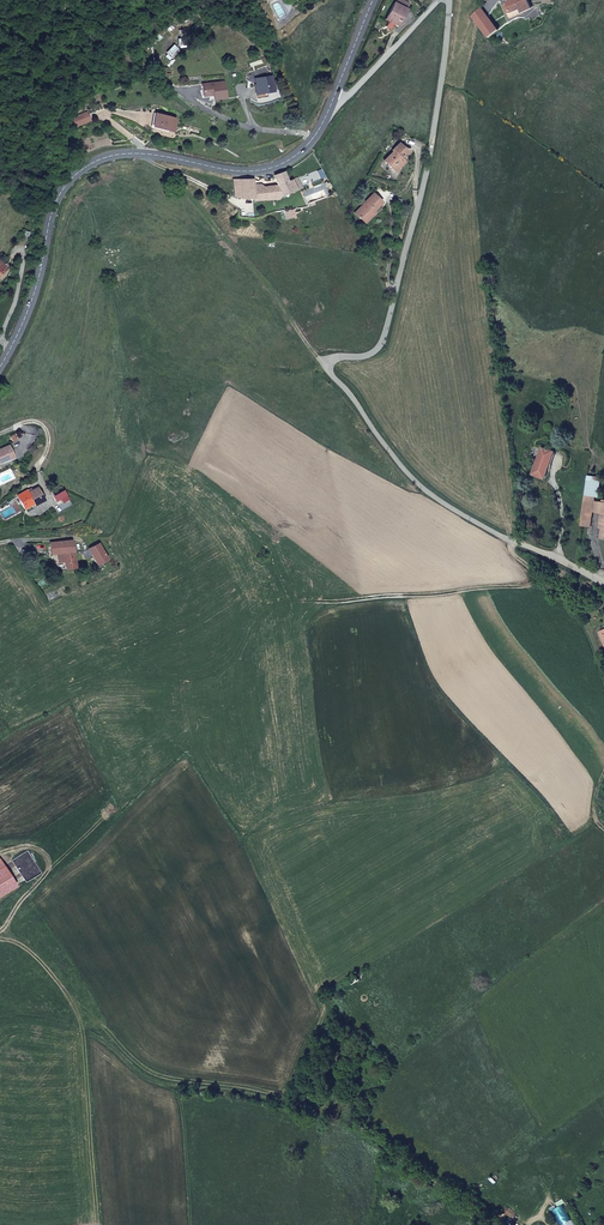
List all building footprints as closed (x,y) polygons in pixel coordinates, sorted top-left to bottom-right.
[(485,8),(479,2),(470,13),(477,18),(485,8)] [(496,17),(485,8),(477,18),(488,28),(496,17)] [(386,10),(375,25),(385,32),(395,16),(386,10)] [(259,78),(273,77),(272,62),(256,63),(257,71),(259,71),(259,78)] [(212,83),(214,88),(226,85),(222,69),(200,73),(203,85),(208,83),(212,83)] [(79,105),(65,111),(68,119),(82,112),(79,105)] [(173,112),(152,107),(149,119),(169,124),(173,112)] [(388,162),(398,153),(400,151),(398,148),(403,143),(396,135),(388,143),(390,145),(387,148),(386,146),(379,153),(388,162)] [(388,162),(390,164),(400,154),(398,153),(388,162)] [(281,191),(297,187),(293,179),(292,180),(289,181),(287,177),(285,172),(275,176),(278,184),(281,191)] [(240,197),(243,197),(253,197),(253,200),(266,199),(266,195),(261,195),(261,188),(260,184),(253,184),(253,180),(234,180),(233,194),(240,195),(240,197)] [(277,199),(281,191),(278,184),(261,188),(261,195),(266,195),(266,199),(277,199)] [(370,203),(379,194),(370,186),(368,188),(365,186),(360,192),(361,195),(350,206),(357,213),(361,208),(364,212),(368,208),(365,204),(367,202),(370,203)] [(293,211),(285,212),(286,219),(294,218),(293,211)] [(9,271),(0,261),(0,279),(9,271)] [(8,452),(4,441),(0,443),(0,456),(8,452)] [(547,475),(556,449),(544,444),(535,471),(547,475)] [(598,498),(599,493),(603,494),(603,474),(592,473),(585,522),(595,523),(596,508),(603,509),(603,499),(598,498)] [(24,485),(14,491),(22,503),(31,498),(32,500),(42,495),(35,482),(26,488),(24,485)] [(31,498),(22,503),(24,507),(33,502),(32,500),(31,498)] [(70,536),(50,539),(52,550),(61,549),(66,565),(76,562),(76,560),(78,556),(76,553),(74,552),(70,536)] [(88,544),(97,557),(105,552),(97,538),(88,544)]
